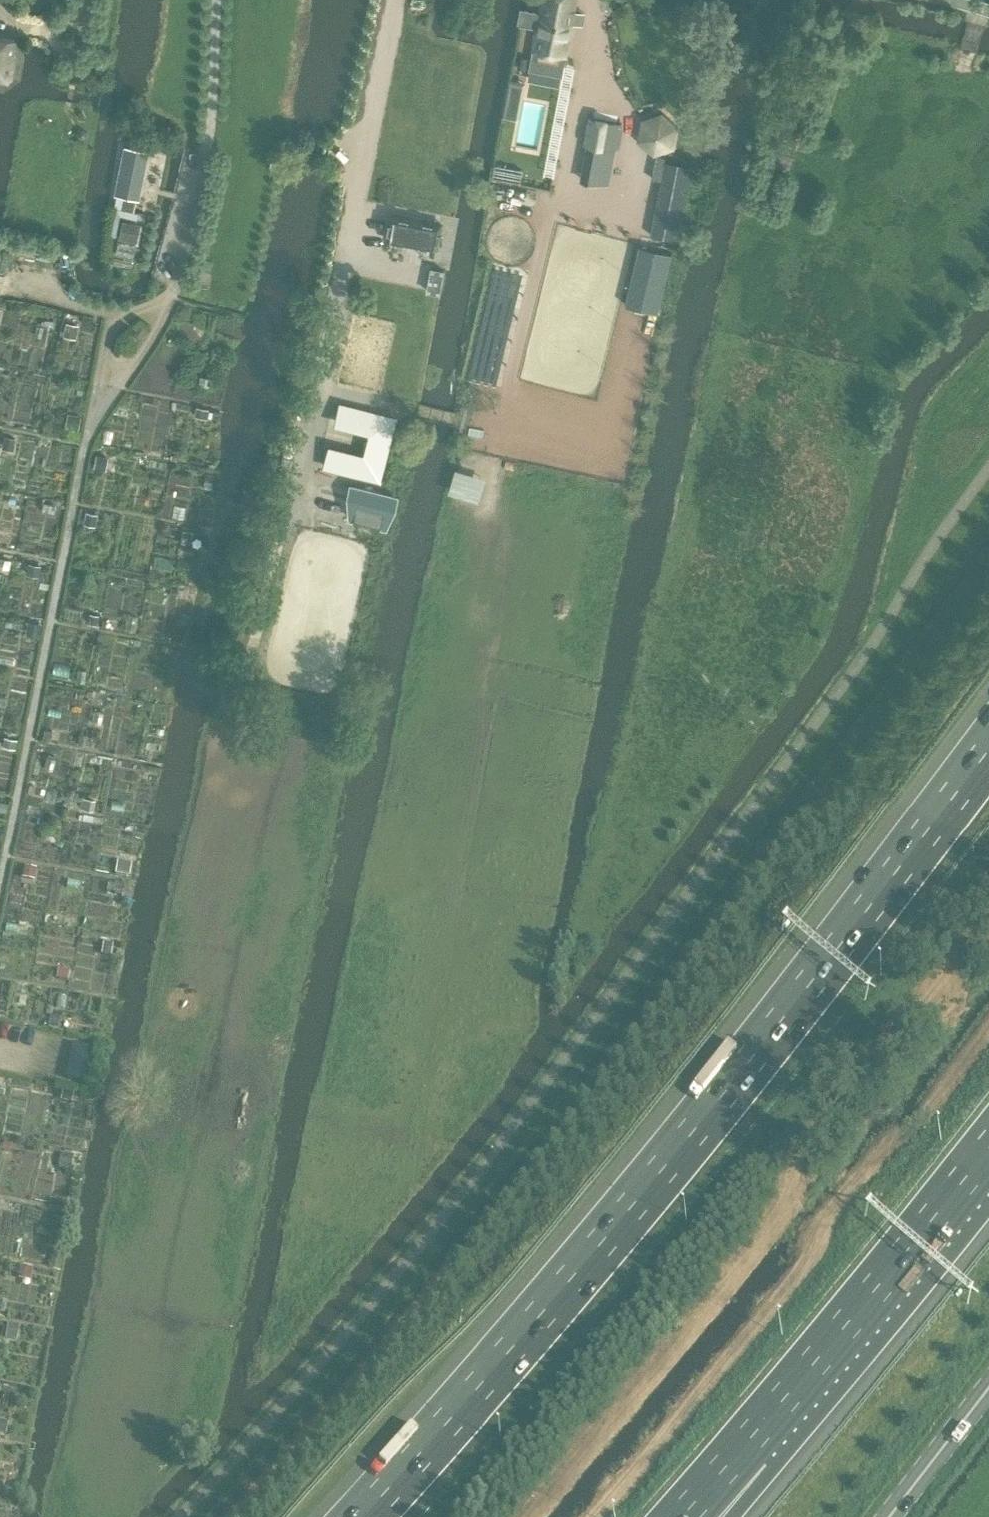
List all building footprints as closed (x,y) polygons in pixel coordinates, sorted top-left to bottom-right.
[(520,22),(521,23),(537,26),(533,49),(566,55),(573,21),(583,23),(585,14),(574,12),(577,0),(542,0),(540,12),(525,9),(523,9),(522,9),(520,19),(520,22)] [(6,78),(14,38),(0,35),(0,77),(6,78)] [(642,117),(637,139),(654,153),(675,147),(680,124),(663,110),(642,117)] [(618,150),(623,122),(589,116),(584,143),(618,150)] [(152,153),(129,148),(119,195),(142,200),(152,153)] [(495,164),(493,176),(506,179),(508,166),(495,164)] [(678,182),(667,235),(677,237),(687,184),(678,182)] [(388,230),(388,231),(390,231),(388,238),(437,247),(438,240),(440,240),(440,239),(438,239),(440,231),(442,231),(442,230),(440,230),(441,222),(393,213),(392,221),(390,220),(390,221),(392,221),(390,230),(388,230)] [(626,303),(659,311),(673,252),(640,244),(626,303)] [(63,332),(76,335),(78,324),(66,321),(63,332)] [(147,327),(139,322),(132,333),(140,338),(147,327)] [(326,452),(323,464),(378,478),(393,417),(338,403),(335,415),(378,426),(369,463),(326,452)] [(194,415),(207,417),(209,408),(196,405),(194,415)] [(78,427),(81,414),(67,411),(65,424),(78,427)] [(1,446),(13,449),(16,437),(4,434),(1,446)] [(106,469),(108,455),(96,453),(93,466),(106,469)] [(213,481),(214,473),(205,471),(204,479),(205,479),(203,486),(212,488),(213,481)] [(86,510),(83,522),(95,525),(97,512),(86,510)] [(189,542),(191,531),(182,529),(180,540),(189,542)] [(25,573),(39,575),(41,564),(28,561),(25,573)] [(177,596),(179,586),(171,584),(169,594),(177,596)] [(87,622),(97,624),(99,614),(89,612),(87,622)] [(26,631),(39,633),(41,622),(28,619),(26,631)] [(51,737),(53,729),(44,727),(42,736),(51,737)] [(2,744),(15,748),(18,738),(4,735),(2,744)] [(82,795),(80,806),(93,809),(96,798),(82,795)] [(46,820),(44,829),(57,832),(59,823),(46,820)] [(115,874),(129,877),(132,864),(117,861),(115,874)] [(22,879),(34,881),(37,869),(25,867),(22,879)] [(114,894),(124,896),(126,886),(115,884),(114,894)] [(101,955),(111,957),(113,944),(103,943),(101,955)] [(56,979),(68,981),(69,972),(58,969),(56,979)] [(50,1017),(48,1026),(59,1028),(60,1019),(50,1017)] [(70,1055),(90,1060),(93,1048),(73,1043),(70,1055)] [(65,1079),(85,1083),(88,1071),(68,1067),(65,1079)] [(62,1093),(60,1101),(72,1103),(73,1095),(62,1093)] [(4,1143),(2,1152),(10,1154),(12,1145),(4,1143)] [(61,1154),(59,1169),(70,1171),(73,1156),(61,1154)] [(20,1266),(18,1280),(30,1282),(33,1269),(20,1266)] [(8,1325),(5,1339),(17,1341),(19,1327),(8,1325)] [(6,1436),(9,1423),(0,1421),(0,1435),(6,1436)]
